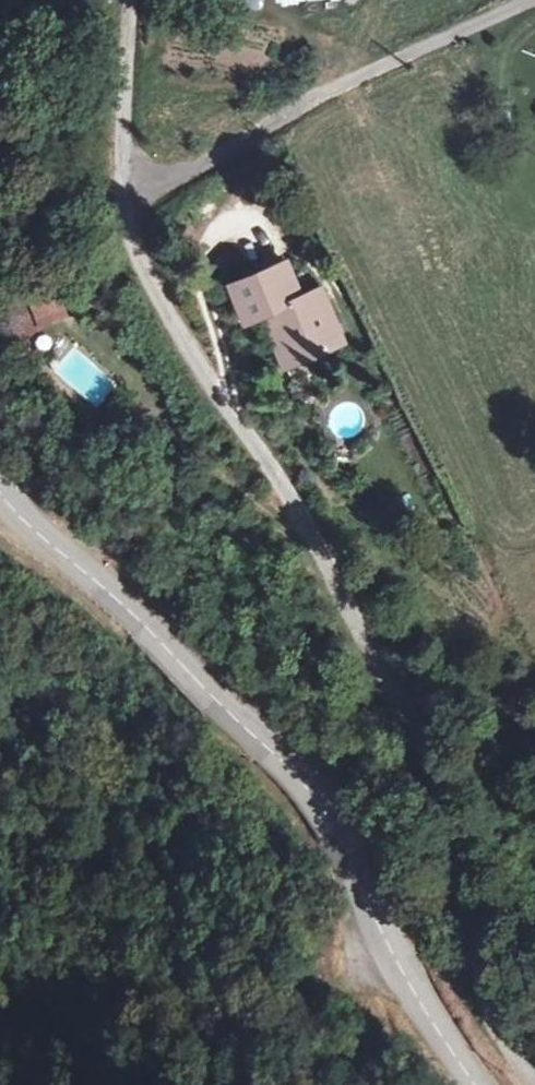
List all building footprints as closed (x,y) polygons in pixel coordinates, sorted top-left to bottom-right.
[(261,311),(285,359),(332,339),(311,288),(292,294),(275,260),(225,281),(241,318),(261,311)] [(10,293),(19,312),(44,301),(51,297),(42,279),(10,293)] [(44,301),(19,312),(13,315),(19,329),(51,313),(44,301)]
